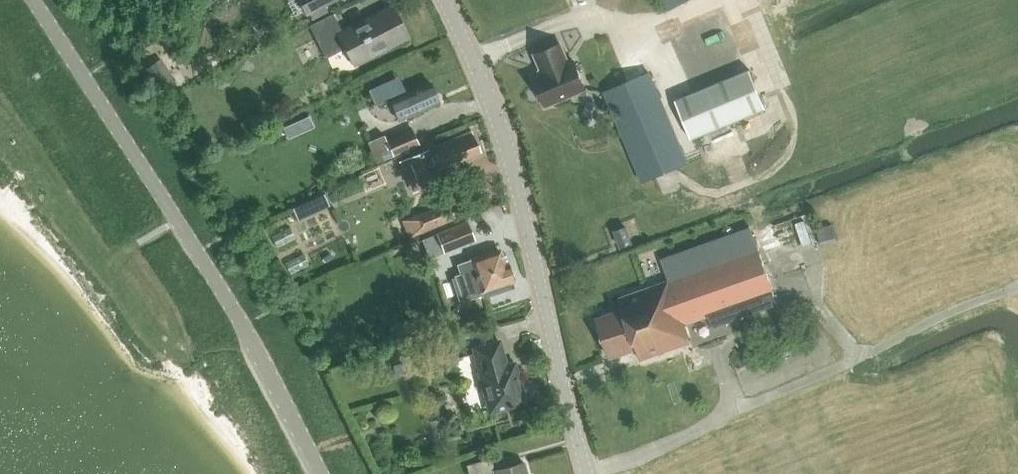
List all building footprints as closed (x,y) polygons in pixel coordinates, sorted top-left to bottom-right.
[(305,13),(330,0),(298,0),(305,13)] [(670,28),(695,89),(674,98),(680,112),(690,136),(764,106),(748,68),(725,6),(670,28)] [(309,25),(323,54),(346,42),(356,63),(405,39),(389,7),(341,31),(332,14),(309,25)] [(534,78),(546,106),(586,89),(574,61),(569,63),(560,44),(535,54),(544,74),(534,78)] [(161,58),(143,71),(157,91),(175,79),(161,58)] [(650,73),(605,92),(625,139),(643,182),(688,164),(650,73)] [(392,100),(400,118),(411,113),(413,117),(424,112),(422,109),(439,102),(430,82),(392,100)] [(294,121),(283,126),(288,137),(299,132),(294,121)] [(387,139),(394,156),(419,144),(411,127),(387,139)] [(436,170),(480,151),(471,130),(407,158),(419,188),(440,180),(436,170)] [(368,140),(377,161),(393,154),(384,133),(368,140)] [(455,197),(402,219),(409,236),(462,214),(455,197)] [(304,202),(293,207),(298,219),(309,214),(304,202)] [(469,220),(437,232),(444,252),(476,240),(469,220)] [(828,222),(815,226),(820,242),(833,238),(828,222)] [(633,243),(628,227),(616,231),(621,247),(633,243)] [(621,308),(596,317),(611,357),(636,347),(640,359),(690,341),(684,324),(708,315),(712,327),(777,303),(773,292),(775,291),(759,247),(757,247),(751,229),(662,261),(668,279),(618,297),(621,308)] [(454,273),(462,299),(482,293),(482,295),(512,286),(511,280),(513,279),(506,256),(503,257),(501,249),(457,263),(459,272),(454,273)] [(474,347),(480,371),(479,372),(490,410),(524,401),(514,361),(505,363),(499,340),(474,347)] [(493,473),(527,473),(523,459),(493,468),(489,455),(465,462),(468,473),(489,473),(493,473)]
